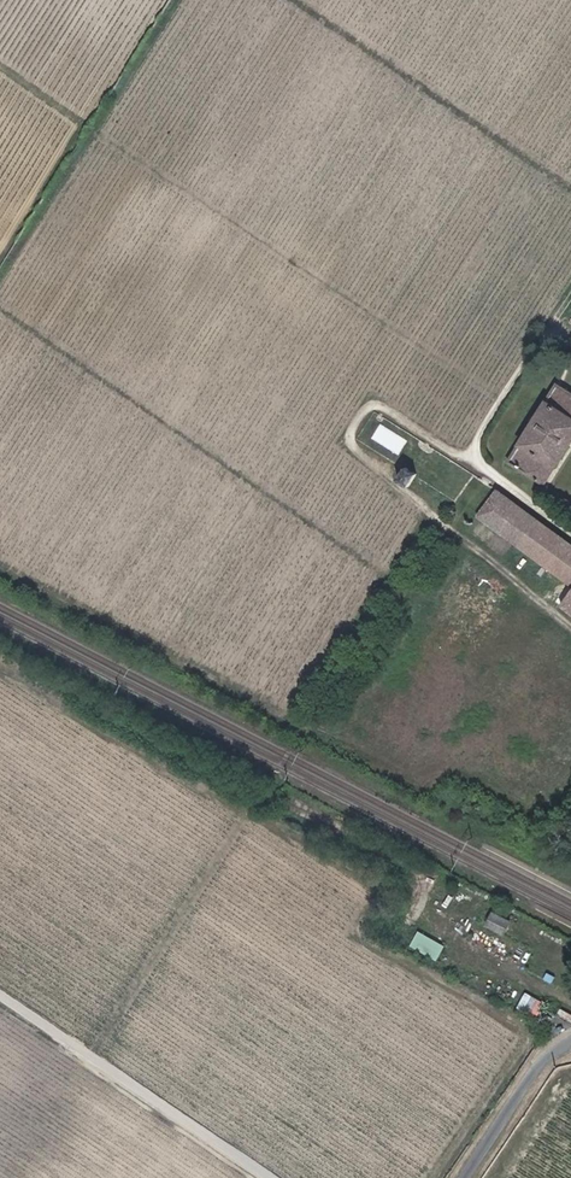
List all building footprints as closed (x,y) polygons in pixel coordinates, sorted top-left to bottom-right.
[(553,382),(505,459),(543,486),(570,443),(570,394),(553,382)] [(415,473),(402,466),(394,480),(408,487),(415,473)] [(497,490),(479,516),(570,580),(570,542),(497,490)] [(490,910),(484,925),(505,933),(510,918),(490,910)] [(418,930),(410,945),(438,959),(445,944),(418,930)]
